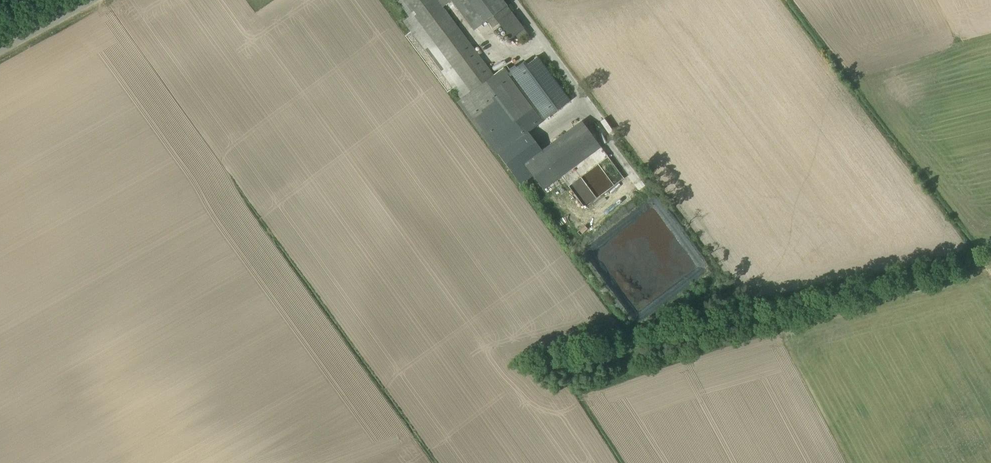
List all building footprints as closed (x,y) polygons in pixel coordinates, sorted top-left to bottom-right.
[(403,14),(400,17),(424,49),(421,50),(437,71),(443,67),(465,98),(473,92),(502,132),(535,108),(505,68),(494,76),(442,5),(450,0),(393,0),(403,14)] [(506,5),(502,0),(453,0),(476,31),(494,18),(510,39),(524,29),(506,5)] [(582,120),(524,162),(545,190),(602,147),(582,120)]
